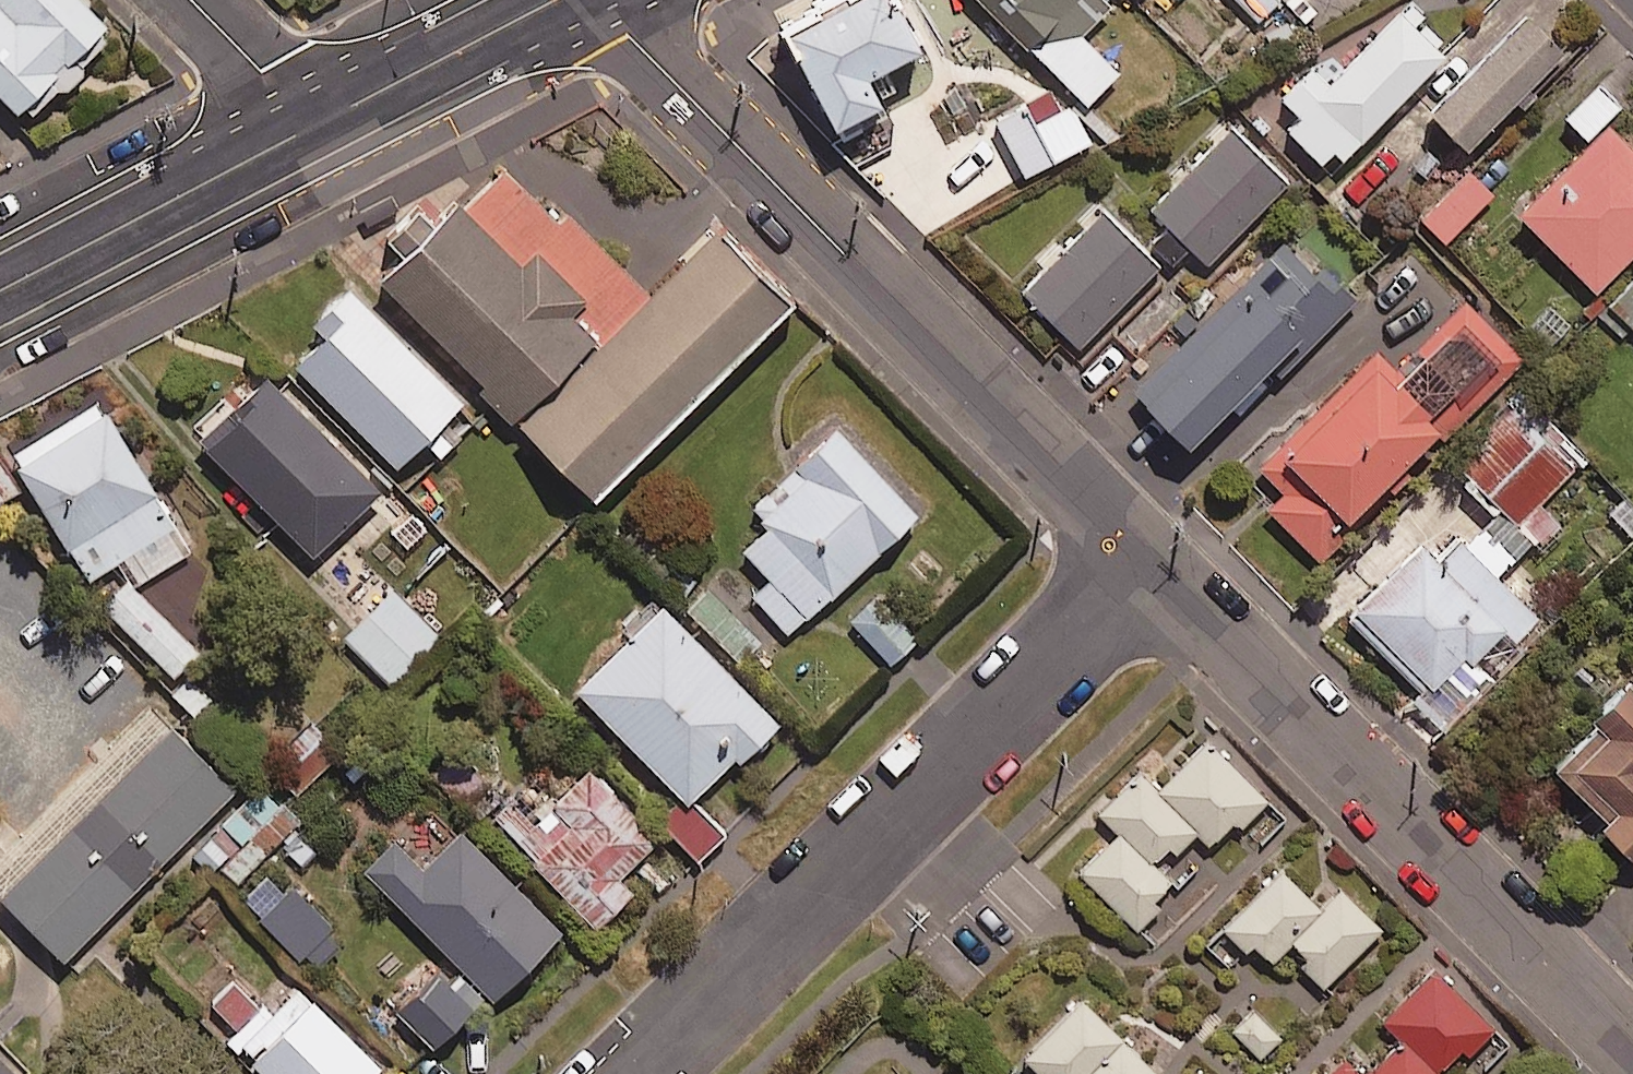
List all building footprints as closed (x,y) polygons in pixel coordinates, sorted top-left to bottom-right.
[(33,125),(121,39),(82,0),(0,0),(0,91),(33,125)] [(863,62),(915,33),(896,0),(789,0),(769,11),(828,116),(877,88),(863,62)] [(1080,91),(1123,47),(1074,0),(987,0),(1080,91)] [(1567,49),(1521,2),(1424,97),(1470,144),(1567,49)] [(1439,48),(1395,4),(1287,109),(1331,154),(1439,48)] [(1024,97),(995,113),(1024,168),(1086,135),(1066,96),(1033,113),(1024,97)] [(1510,200),(1592,282),(1632,240),(1632,128),(1627,134),(1601,109),(1510,200)] [(1270,201),(1210,144),(1128,228),(1188,286),(1270,201)] [(394,246),(369,271),(586,487),(783,291),(710,219),(642,287),(563,208),(553,217),(497,162),(458,201),(451,193),(428,215),(410,197),(378,230),(394,246)] [(1489,191),(1465,166),(1417,212),(1441,237),(1489,191)] [(1151,286),(1093,230),(1007,319),(1066,375),(1151,286)] [(1339,320),(1322,304),(1265,250),(1115,406),(1172,460),(1243,386),(1260,402),(1339,320)] [(1632,315),(1632,266),(1592,305),(1617,330),(1632,315)] [(454,391),(347,284),(282,349),(389,456),(454,391)] [(1436,482),(1500,416),(1475,391),(1503,362),(1450,312),(1422,341),(1409,328),(1239,504),(1331,592),(1436,482)] [(378,487),(267,374),(202,438),(313,551),(378,487)] [(186,543),(88,393),(3,448),(83,572),(115,552),(132,578),(186,543)] [(922,506),(880,463),(835,416),(729,517),(774,563),(752,585),(794,629),(922,506)] [(1593,505),(1500,416),(1436,482),(1529,571),(1593,505)] [(0,466),(0,491),(12,484),(0,466)] [(1511,620),(1432,544),(1337,642),(1416,718),(1511,620)] [(193,645),(119,571),(85,605),(159,679),(193,645)] [(436,630),(387,582),(339,632),(388,680),(436,630)] [(914,630),(874,588),(846,614),(886,656),(914,630)] [(770,724),(661,611),(576,692),(685,805),(770,724)] [(1543,788),(1621,863),(1632,851),(1632,695),(1543,788)] [(0,845),(0,899),(57,956),(229,786),(145,701),(0,845)] [(334,748),(305,716),(262,755),(292,787),(334,748)] [(1185,894),(1158,864),(1191,833),(1209,852),(1269,798),(1212,736),(1152,791),(1134,771),(1100,802),(1119,823),(1074,865),(1139,936),(1185,894)] [(654,848),(572,763),(505,828),(586,912),(654,848)] [(291,818),(254,781),(217,818),(239,840),(219,861),(234,875),(291,818)] [(560,925),(433,794),(359,865),(438,948),(485,997),(560,925)] [(1324,913),(1276,862),(1223,911),(1270,963),(1293,942),(1333,984),(1389,932),(1350,889),(1324,913)] [(326,918),(281,871),(247,904),(293,951),(326,918)] [(443,1037),(485,997),(438,948),(396,988),(443,1037)] [(1438,959),(1379,1013),(1403,1038),(1364,1073),(1449,1073),(1500,1026),(1438,959)] [(292,982),(241,1031),(282,1073),(364,1073),(373,1065),(292,982)] [(1016,1060),(1033,1073),(1153,1073),(1156,1070),(1071,996),(1016,1060)] [(17,1073),(0,1056),(0,1073),(16,1073),(17,1073)] [(1340,1056),(1320,1073),(1356,1073),(1340,1056)]
